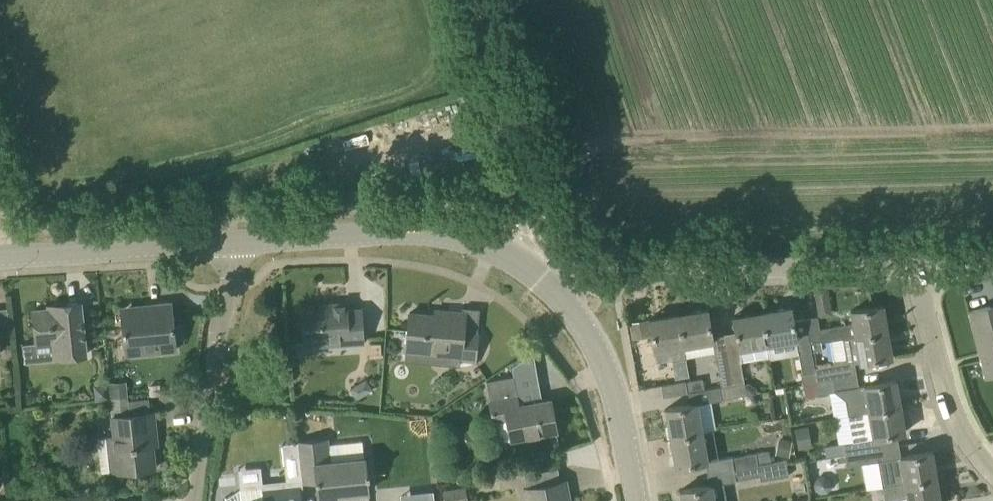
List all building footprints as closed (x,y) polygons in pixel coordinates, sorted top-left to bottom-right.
[(817,288),(817,315),(828,315),(828,288),(817,288)] [(54,357),(86,354),(81,302),(49,305),(49,309),(33,310),(36,342),(53,341),(54,355),(54,357)] [(126,355),(176,351),(171,302),(153,304),(154,309),(122,312),(126,355)] [(347,309),(347,302),(328,304),(328,310),(303,312),(304,342),(347,340),(347,343),(363,342),(361,308),(347,309)] [(817,316),(806,318),(810,342),(821,340),(822,342),(844,339),(855,336),(888,330),(883,305),(851,310),(853,322),(819,328),(817,316)] [(992,376),(992,305),(969,312),(986,377),(992,376)] [(812,351),(810,342),(806,318),(794,320),(791,307),(762,311),(768,344),(797,339),(798,348),(799,348),(803,373),(802,373),(803,384),(817,382),(814,366),(812,351)] [(733,384),(724,334),(712,336),(707,308),(679,313),(684,345),(713,339),(715,351),(717,363),(721,386),(733,384)] [(464,333),(466,312),(446,311),(446,315),(409,312),(406,347),(461,351),(461,359),(475,360),(478,334),(464,333)] [(733,384),(744,383),(741,362),(770,356),(768,344),(762,311),(733,316),(736,332),(724,334),(733,384)] [(684,345),(679,313),(649,318),(655,351),(656,350),(657,356),(669,354),(670,359),(685,356),(686,356),(684,345)] [(649,318),(629,322),(632,339),(652,335),(649,318)] [(855,336),(844,339),(844,341),(847,358),(834,360),(830,364),(814,366),(817,382),(832,379),(856,375),(854,363),(860,362),(892,356),(888,330),(855,336)] [(821,340),(810,342),(812,351),(822,349),(822,342),(821,340)] [(856,375),(832,379),(834,391),(836,390),(836,391),(849,389),(853,414),(901,406),(896,380),(865,385),(858,386),(856,375)] [(692,390),(704,389),(702,378),(690,379),(692,390)] [(832,379),(817,382),(819,393),(834,391),(832,379)] [(663,397),(683,393),(687,392),(685,381),(661,385),(663,397)] [(817,382),(803,384),(805,395),(809,398),(815,397),(819,393),(817,382)] [(733,384),(721,386),(720,387),(722,398),(746,394),(744,383),(733,384)] [(519,405),(517,391),(489,396),(494,420),(507,417),(512,439),(556,431),(550,399),(519,405)] [(128,397),(110,399),(112,416),(129,414),(128,400),(128,397)] [(671,437),(703,432),(698,403),(665,408),(671,437)] [(905,432),(901,406),(853,414),(850,415),(854,441),(844,443),(846,453),(899,445),(897,433),(905,432)] [(129,414),(112,416),(114,437),(106,437),(109,472),(118,471),(118,472),(155,468),(151,433),(156,433),(154,411),(150,411),(129,414)] [(808,425),(794,428),(798,449),(812,446),(808,425)] [(676,466),(706,461),(719,459),(714,430),(703,432),(671,437),(676,466)] [(776,438),(773,453),(789,456),(792,441),(776,438)] [(369,491),(365,457),(364,457),(330,461),(328,439),(307,441),(298,442),(300,456),(301,474),(316,472),(319,500),(323,500),(338,499),(337,494),(369,491)] [(899,445),(846,453),(848,465),(879,460),(901,456),(899,445)] [(904,482),(937,477),(932,451),(901,456),(879,460),(883,486),(904,482)] [(756,453),(732,458),(734,468),(758,464),(756,453)] [(758,464),(734,468),(736,480),(760,475),(760,480),(789,475),(786,459),(772,462),(758,464)] [(937,477),(904,482),(883,486),(885,499),(907,496),(908,500),(941,500),(937,477)] [(563,499),(569,498),(566,480),(530,487),(533,500),(564,500),(563,499)] [(723,482),(710,485),(680,490),(682,500),(727,500),(723,482)] [(298,485),(263,489),(263,486),(239,489),(225,499),(225,500),(300,500),(298,485)] [(443,489),(445,500),(468,500),(465,485),(443,489)]
